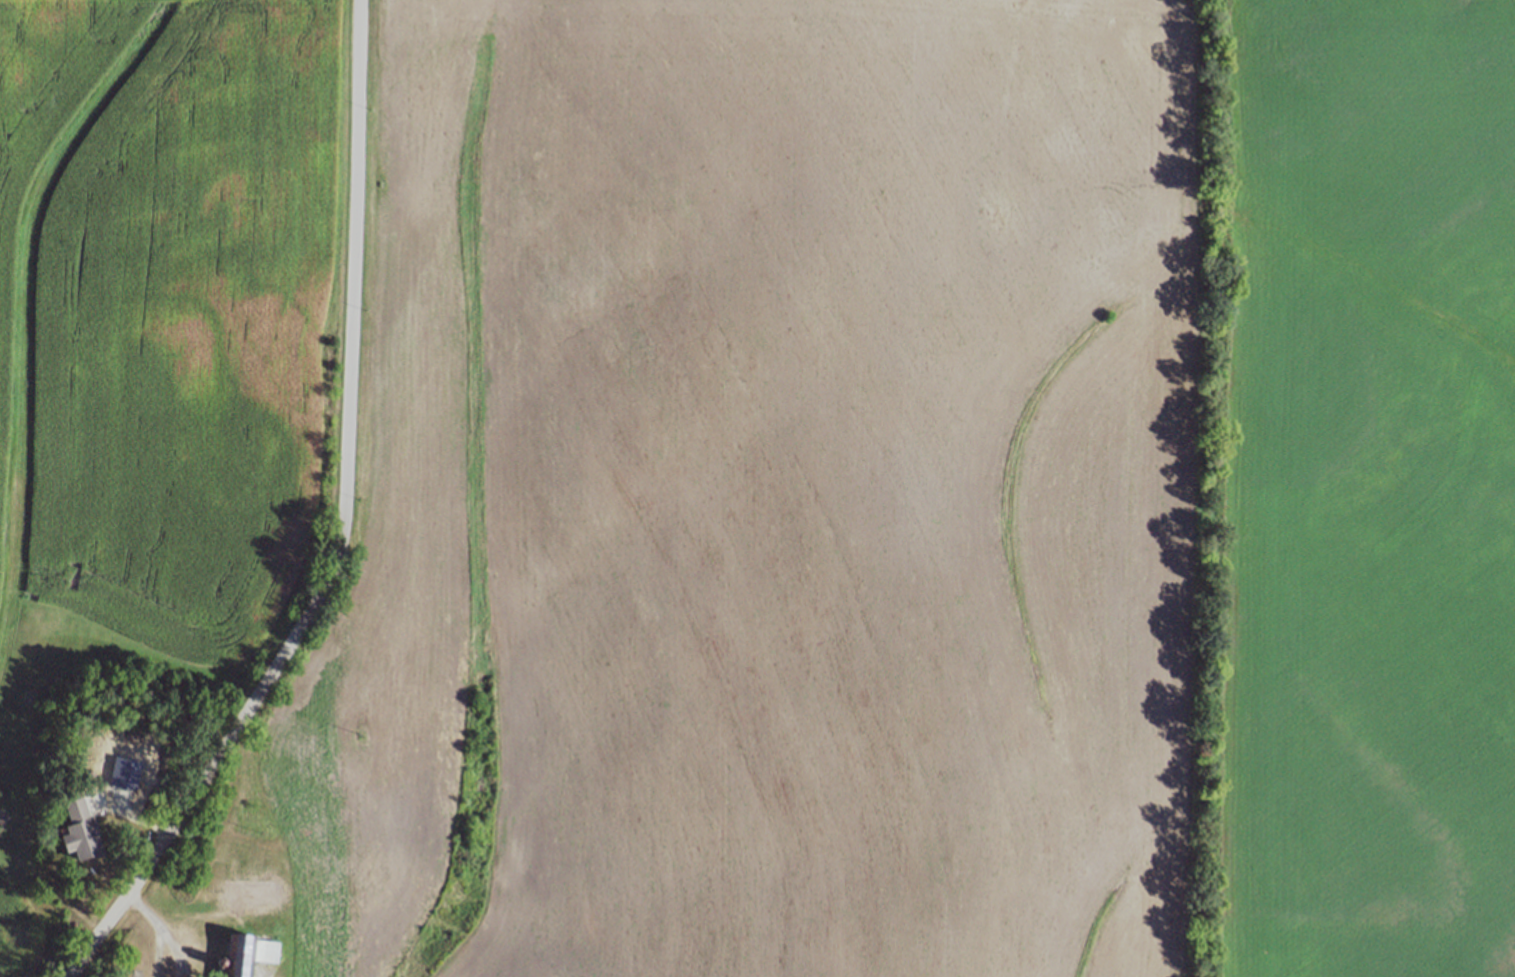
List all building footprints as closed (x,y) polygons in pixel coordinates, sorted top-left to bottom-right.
[(77,861),(73,849),(65,852),(59,835),(62,834),(60,826),(70,823),(63,802),(84,795),(102,853),(77,861)] [(275,880),(276,899),(231,900),(230,881),(275,880)] [(253,960),(250,976),(222,976),(231,932),(280,942),(276,964),(253,960)]
